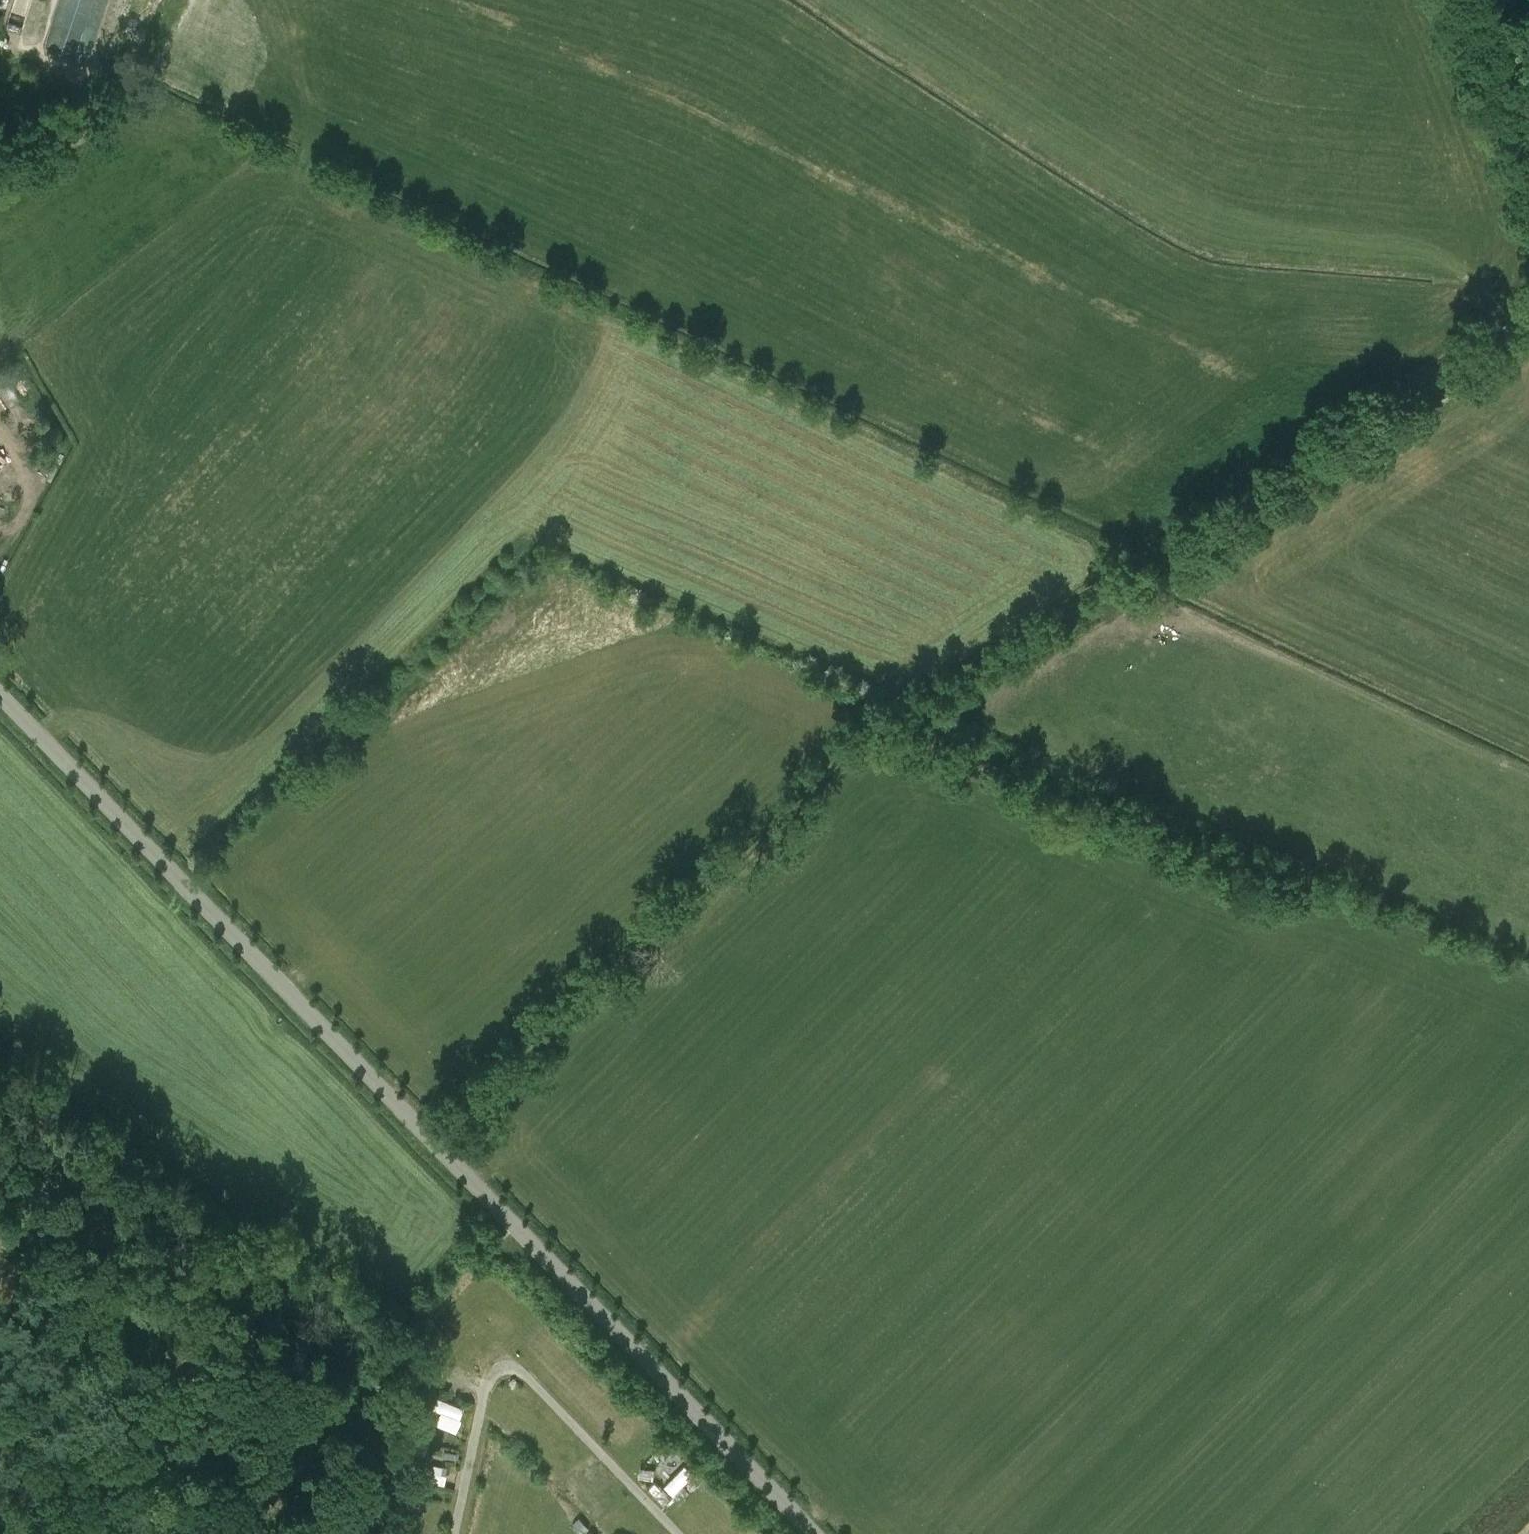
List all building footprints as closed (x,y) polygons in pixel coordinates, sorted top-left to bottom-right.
[(427,1420),(459,1431),(467,1406),(436,1395),(427,1420)] [(460,1452),(461,1436),(438,1434),(437,1450),(460,1452)] [(689,1464),(669,1484),(678,1493),(699,1473),(689,1464)]
